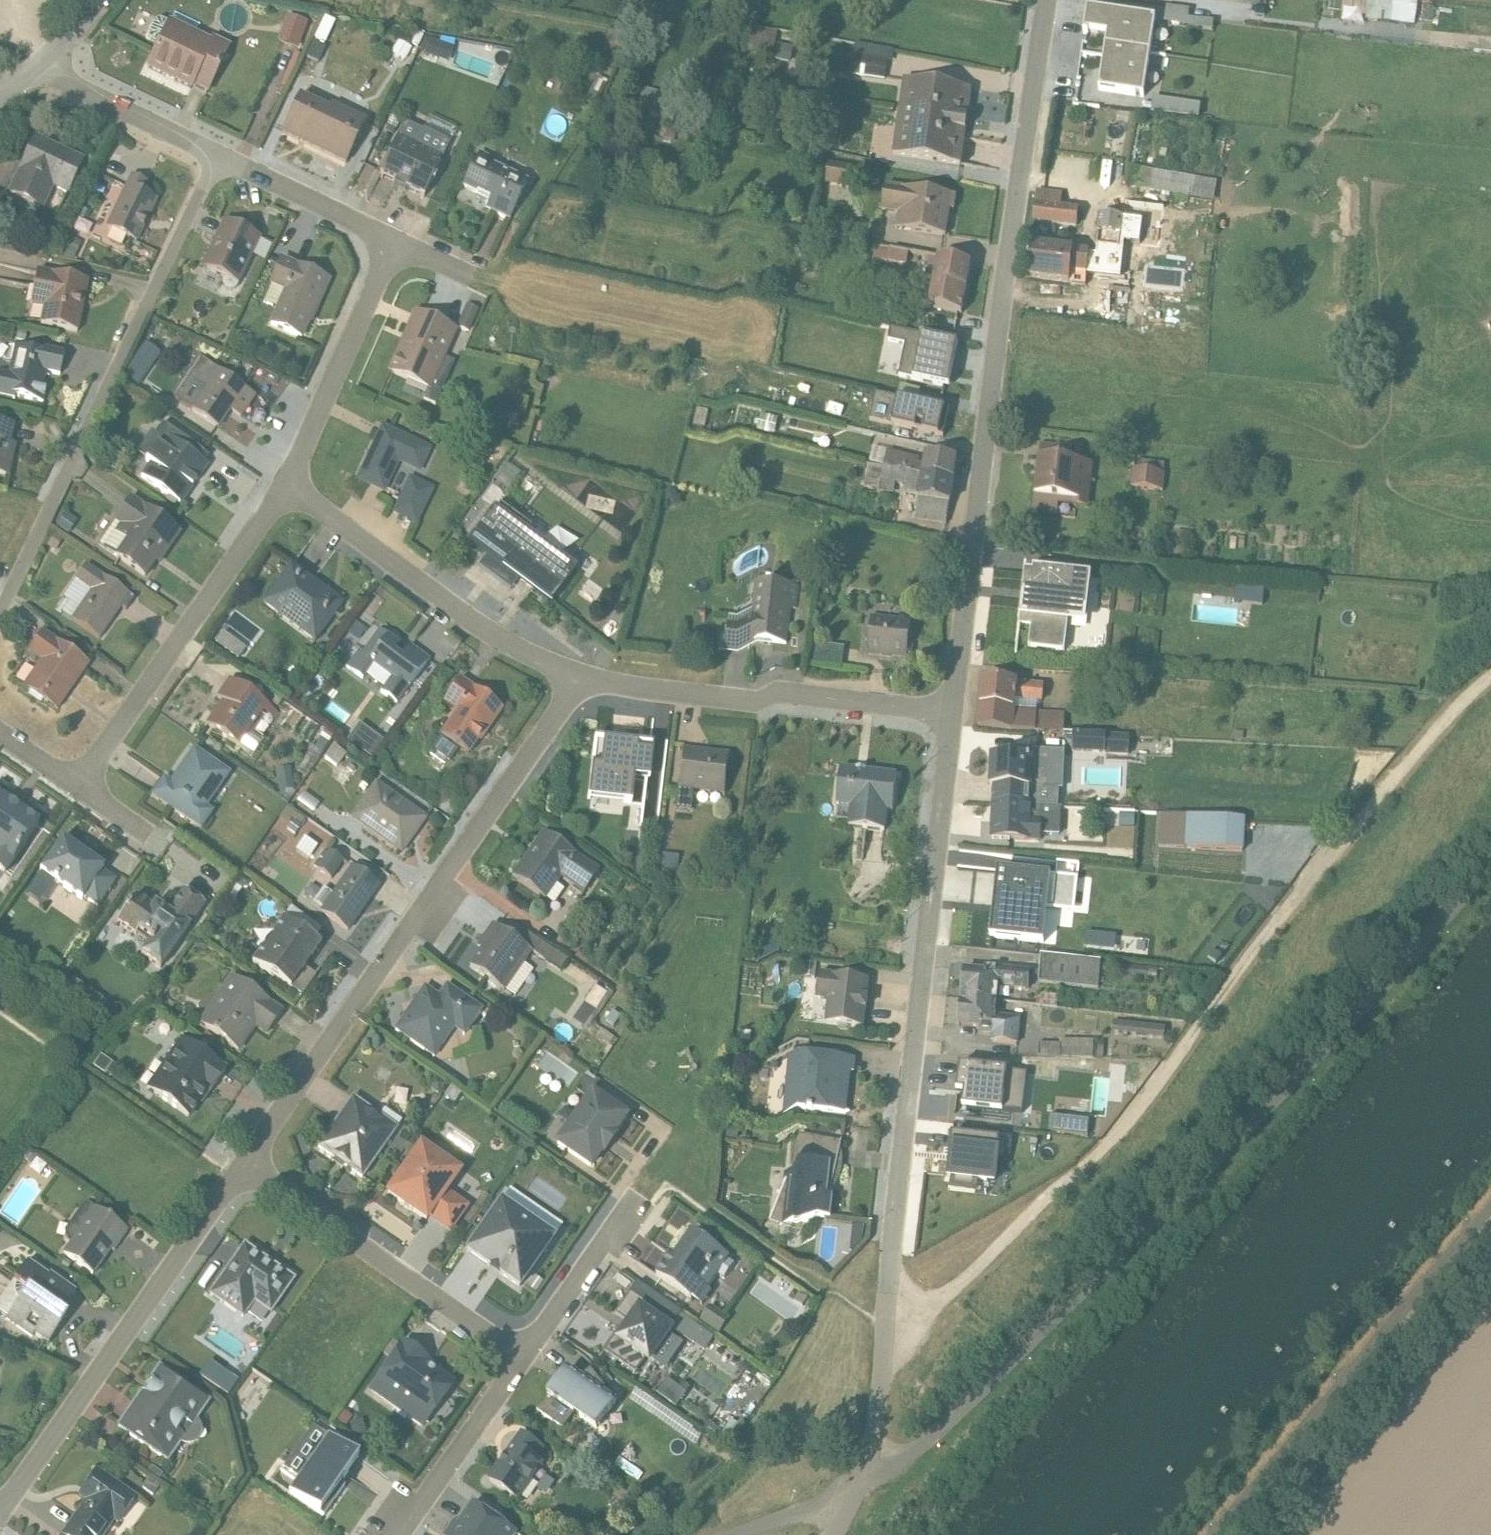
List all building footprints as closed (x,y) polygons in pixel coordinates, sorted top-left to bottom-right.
[(509,6),(524,8),(525,0),(511,0),(509,6)] [(1246,0),(1199,0),(1198,6),(1231,11),(1232,5),(1245,6),(1246,0)] [(1370,32),(1420,32),(1420,6),(1370,5),(1370,32)] [(1346,6),(1344,27),(1368,29),(1369,8),(1346,6)] [(307,23),(287,16),(279,40),(299,46),(307,23)] [(166,22),(159,18),(154,20),(147,35),(150,39),(158,44),(147,67),(190,89),(192,85),(207,92),(229,45),(211,36),(210,39),(168,19),(166,22)] [(334,22),(325,18),(314,38),(324,43),(334,22)] [(1191,21),(1168,18),(1165,33),(1213,41),(1214,33),(1189,30),(1191,21)] [(1089,20),(1085,45),(1089,46),(1090,43),(1109,47),(1107,57),(1151,65),(1156,31),(1089,20)] [(449,59),(454,45),(431,37),(426,51),(449,59)] [(754,38),(749,63),(775,67),(779,43),(754,38)] [(324,47),(313,41),(305,56),(317,62),(324,47)] [(779,55),(775,71),(791,74),(794,59),(779,55)] [(857,56),(852,87),(886,91),(889,74),(893,74),(895,63),(857,56)] [(1151,65),(1107,57),(1100,101),(1144,108),(1151,65)] [(973,102),(973,101),(904,91),(894,167),(962,176),(973,102)] [(299,94),(280,133),(345,165),(366,121),(366,120),(332,103),(329,108),(299,94)] [(1153,124),(1200,129),(1201,115),(1154,109),(1153,124)] [(379,173),(397,182),(396,185),(423,198),(455,131),(429,117),(422,131),(404,122),(397,135),(379,173)] [(35,139),(9,192),(43,208),(53,188),(63,193),(82,160),(35,139)] [(485,206),(509,217),(526,181),(493,164),(495,159),(480,152),(463,187),(477,194),(476,198),(486,203),(485,206)] [(830,174),(826,195),(850,198),(853,178),(830,174)] [(108,241),(119,246),(121,245),(126,237),(135,241),(156,198),(142,191),(146,183),(132,175),(106,227),(111,229),(106,238),(108,241)] [(1133,177),(1129,196),(1214,212),(1218,192),(1133,177)] [(958,208),(887,196),(882,223),(899,226),(897,240),(947,248),(952,221),(956,222),(958,208)] [(1062,206),(1038,203),(1035,231),(1077,237),(1078,220),(1061,218),(1062,206)] [(260,237),(224,220),(202,266),(223,277),(221,281),(222,286),(226,290),(230,290),(234,289),(236,286),(260,237)] [(1100,224),(1096,257),(1098,258),(1097,266),(1090,266),(1087,287),(1121,290),(1124,253),(1140,255),(1143,232),(1124,229),(1124,227),(1100,224)] [(68,237),(59,257),(72,259),(80,241),(68,237)] [(1090,265),(1032,256),(1028,288),(1086,295),(1087,287),(1090,266),(1090,265)] [(268,324),(300,337),(311,313),(313,313),(328,280),(281,259),(269,284),(269,285),(263,301),(275,307),(268,324)] [(909,265),(878,260),(876,271),(907,277),(909,265)] [(963,325),(968,300),(972,276),(931,269),(927,292),(922,318),(963,325)] [(88,281),(37,270),(29,304),(42,307),(39,323),(77,331),(88,281)] [(443,357),(455,330),(417,314),(414,313),(389,371),(430,388),(425,399),(435,404),(453,362),(443,357)] [(142,336),(150,357),(172,348),(164,328),(142,336)] [(959,354),(893,340),(890,353),(906,357),(901,388),(946,397),(950,378),(954,379),(959,354)] [(64,353),(38,347),(38,350),(8,344),(4,360),(9,361),(7,373),(0,372),(0,397),(13,399),(14,395),(44,402),(45,397),(42,396),(44,389),(46,389),(48,384),(43,382),(45,376),(49,376),(50,374),(58,375),(64,353)] [(204,364),(179,401),(219,428),(230,410),(241,417),(256,395),(217,369),(215,371),(204,364)] [(945,449),(951,422),(878,405),(871,432),(945,449)] [(204,452),(163,424),(155,435),(150,432),(135,453),(148,462),(139,475),(181,504),(208,465),(199,459),(204,452)] [(1,444),(7,445),(11,427),(0,425),(0,449),(1,444)] [(382,425),(358,476),(382,487),(395,461),(419,473),(431,449),(382,425)] [(12,453),(0,450),(0,473),(6,475),(12,453)] [(1059,523),(1060,515),(1089,518),(1095,474),(1072,471),(1073,459),(1041,456),(1034,522),(1059,523)] [(875,459),(871,474),(885,476),(885,479),(955,492),(958,471),(927,465),(926,465),(925,470),(875,459)] [(519,475),(505,464),(492,481),(505,492),(519,475)] [(1165,482),(1166,473),(1141,470),(1139,479),(1133,479),(1131,496),(1131,497),(1164,500),(1166,483),(1165,482)] [(916,531),(947,535),(955,492),(885,479),(870,476),(865,499),(880,502),(880,504),(895,507),(897,496),(907,498),(906,503),(920,505),(916,531)] [(432,488),(409,477),(398,500),(393,511),(405,517),(415,522),(432,488)] [(114,522),(99,544),(103,547),(102,549),(145,577),(155,562),(159,564),(181,533),(130,496),(113,521),(114,522)] [(493,508),(467,542),(484,555),(478,565),(510,589),(517,579),(550,604),(575,569),(493,508)] [(65,512),(56,526),(67,534),(77,521),(65,512)] [(555,529),(546,540),(562,554),(571,543),(555,529)] [(133,598),(85,564),(62,597),(69,602),(61,612),(99,639),(121,607),(125,609),(133,598)] [(290,566),(263,603),(313,640),(341,604),(290,566)] [(1089,620),(1093,587),(1027,580),(1020,638),(1031,639),(1030,659),(1065,663),(1071,618),(1089,620)] [(798,621),(801,597),(756,593),(753,619),(728,616),(727,626),(729,626),(728,634),(721,634),(719,651),(772,656),(772,654),(788,656),(792,621),(798,621)] [(834,608),(836,596),(822,594),(820,606),(834,608)] [(1240,596),(1239,610),(1266,610),(1266,596),(1240,596)] [(869,665),(892,668),(893,664),(912,666),(913,653),(911,653),(913,628),(901,627),(900,630),(873,628),(869,665)] [(359,648),(346,666),(362,678),(372,664),(390,677),(381,692),(396,703),(429,658),(410,644),(406,649),(379,628),(362,650),(359,648)] [(43,700),(56,709),(88,664),(42,632),(28,652),(29,653),(25,658),(37,667),(42,670),(28,690),(29,691),(27,695),(40,703),(43,700)] [(818,656),(816,674),(843,677),(845,659),(818,656)] [(251,756),(262,742),(260,740),(262,738),(254,733),(263,718),(260,716),(262,713),(273,720),(278,713),(228,679),(216,696),(221,700),(204,723),(251,756)] [(431,749),(448,761),(458,748),(467,754),(483,730),(484,730),(485,731),(501,709),(459,679),(443,703),(455,711),(431,749)] [(1045,697),(985,692),(980,739),(1065,744),(1065,723),(1038,722),(1039,713),(1044,713),(1045,697)] [(359,723),(346,740),(369,757),(382,740),(359,723)] [(332,737),(322,730),(314,743),(315,744),(312,747),(296,770),(306,777),(332,737)] [(594,739),(587,799),(630,803),(631,795),(633,778),(646,779),(649,748),(645,751),(608,747),(608,741),(594,739)] [(1132,764),(1133,743),(1078,743),(1077,764),(1132,764)] [(333,747),(324,760),(335,768),(345,755),(333,747)] [(682,748),(674,808),(691,810),(693,791),(724,794),(729,754),(682,748)] [(229,775),(193,750),(170,784),(164,780),(153,795),(201,828),(213,811),(207,806),(229,775)] [(294,789),(291,774),(276,777),(279,793),(278,794),(287,800),(288,797),(280,792),(294,789)] [(849,839),(886,843),(889,822),(894,823),(899,788),(842,781),(837,817),(851,820),(849,839)] [(375,782),(349,818),(401,854),(427,818),(375,782)] [(3,871),(38,822),(0,796),(0,869),(3,871)] [(306,821),(286,807),(278,819),(288,826),(286,829),(294,835),(300,827),(302,828),(306,821)] [(1060,847),(1062,820),(996,817),(994,850),(1042,853),(1042,846),(1060,847)] [(1158,825),(1156,857),(1245,861),(1245,829),(1158,825)] [(542,832),(511,876),(553,904),(563,889),(556,884),(560,878),(582,894),(598,870),(542,832)] [(61,839),(39,872),(81,900),(83,898),(97,906),(115,879),(102,870),(103,868),(61,839)] [(327,852),(315,869),(330,879),(342,862),(327,852)] [(311,903),(320,910),(319,912),(347,931),(379,886),(350,867),(331,894),(322,888),(311,903)] [(999,884),(992,951),(1045,957),(1049,920),(1076,922),(1080,890),(1054,887),(1053,889),(999,884)] [(116,921),(146,943),(139,954),(159,968),(204,904),(183,889),(167,911),(154,903),(152,906),(135,895),(116,921)] [(282,917),(271,933),(273,933),(264,946),(262,945),(251,961),(301,995),(315,975),(304,967),(308,961),(320,944),(313,940),(282,917)] [(513,939),(491,924),(475,946),(480,950),(469,966),(504,990),(505,989),(514,995),(532,969),(523,963),(531,951),(559,971),(567,960),(523,928),(513,939)] [(1096,961),(1118,963),(1120,948),(1097,946),(1096,961)] [(1102,974),(1042,968),(1040,994),(1099,1000),(1102,974)] [(231,975),(198,1023),(238,1051),(255,1027),(266,1034),(283,1009),(231,975)] [(966,983),(963,1010),(998,1014),(1000,999),(1029,1002),(1031,984),(987,980),(986,985),(966,983)] [(482,1009),(445,984),(437,995),(423,986),(393,1030),(433,1057),(433,1058),(453,1028),(464,1035),(482,1009)] [(589,1022),(607,991),(596,984),(578,1016),(589,1022)] [(826,1036),(866,1040),(871,992),(822,985),(818,1012),(828,1014),(826,1036)] [(1059,1007),(1039,1006),(1038,1017),(1058,1019),(1059,1007)] [(992,1054),(1019,1056),(1022,1030),(997,1027),(998,1014),(963,1010),(961,1038),(980,1040),(980,1046),(993,1047),(992,1054)] [(1116,1052),(1168,1054),(1169,1037),(1117,1034),(1116,1052)] [(210,1091),(224,1069),(179,1040),(146,1086),(146,1087),(187,1117),(206,1089),(210,1091)] [(1039,1056),(1039,1069),(1104,1070),(1105,1053),(1062,1052),(1061,1056),(1039,1056)] [(790,1063),(783,1119),(848,1126),(853,1085),(857,1085),(858,1071),(790,1063)] [(554,1141),(590,1166),(601,1150),(603,1150),(614,1134),(613,1132),(624,1116),(591,1093),(599,1082),(586,1073),(575,1089),(585,1096),(554,1141)] [(1029,1087),(962,1079),(959,1103),(970,1105),(968,1120),(1024,1126),(1024,1125),(1029,1088),(1029,1087)] [(361,1177),(401,1120),(384,1108),(378,1116),(352,1098),(317,1147),(361,1177)] [(422,1143),(387,1193),(401,1203),(400,1204),(410,1211),(412,1210),(425,1219),(429,1215),(449,1229),(466,1205),(447,1191),(461,1171),(422,1143)] [(832,1232),(833,1231),(835,1209),(832,1209),(841,1166),(834,1203),(842,1190),(844,1175),(843,1163),(843,1155),(801,1147),(770,1221),(800,1233),(801,1229),(832,1232)] [(950,1202),(954,1202),(979,1205),(980,1193),(996,1195),(999,1172),(1007,1173),(1009,1154),(954,1148),(951,1167),(954,1167),(950,1202)] [(518,1287),(552,1237),(562,1224),(509,1188),(500,1201),(466,1250),(489,1266),(491,1263),(501,1270),(499,1272),(518,1287)] [(126,1231),(95,1209),(88,1203),(82,1205),(64,1231),(65,1237),(72,1242),(57,1264),(66,1270),(73,1261),(92,1274),(101,1261),(99,1259),(103,1254),(106,1253),(109,1249),(112,1251),(126,1231)] [(671,1255),(656,1276),(702,1306),(712,1292),(709,1289),(718,1276),(724,1280),(735,1264),(693,1233),(681,1249),(683,1251),(678,1259),(671,1255)] [(243,1245),(209,1294),(243,1318),(254,1304),(269,1314),(292,1280),(243,1245)] [(0,1299),(0,1311),(7,1316),(5,1320),(31,1338),(34,1334),(48,1343),(59,1326),(53,1322),(75,1291),(49,1273),(47,1275),(27,1261),(0,1299)] [(667,1318),(631,1293),(616,1314),(630,1324),(620,1338),(616,1336),(605,1352),(635,1373),(644,1361),(651,1366),(676,1331),(664,1322),(667,1318)] [(713,1339),(681,1316),(673,1327),(681,1333),(680,1335),(704,1352),(713,1339)] [(426,1358),(403,1342),(369,1392),(421,1428),(452,1383),(423,1362),(426,1358)] [(115,1427),(167,1463),(180,1443),(186,1445),(191,1445),(195,1442),(199,1438),(201,1434),(201,1429),(197,1420),(210,1401),(158,1365),(158,1366),(115,1427)] [(572,1414),(597,1431),(618,1401),(610,1397),(591,1371),(583,1376),(568,1366),(547,1397),(550,1400),(538,1412),(563,1429),(572,1414)] [(667,1381),(657,1395),(676,1408),(687,1395),(667,1381)] [(351,1417),(341,1410),(333,1422),(342,1429),(351,1417)] [(362,1420),(349,1423),(353,1438),(366,1434),(362,1420)] [(288,1492),(322,1516),(343,1486),(339,1483),(357,1457),(356,1457),(362,1447),(346,1436),(340,1445),(312,1426),(283,1467),(298,1478),(288,1492)] [(545,1449),(522,1434),(488,1480),(519,1502),(544,1466),(537,1460),(545,1449)] [(640,1471),(621,1459),(616,1467),(635,1480),(640,1471)] [(135,1498),(98,1472),(92,1481),(90,1479),(84,1488),(90,1493),(62,1534),(63,1534),(104,1534),(113,1521),(117,1524),(118,1523),(116,1522),(116,1521),(120,1520),(135,1498)] [(491,1516),(474,1505),(458,1526),(461,1528),(457,1534),(517,1534),(518,1534),(491,1516)]
